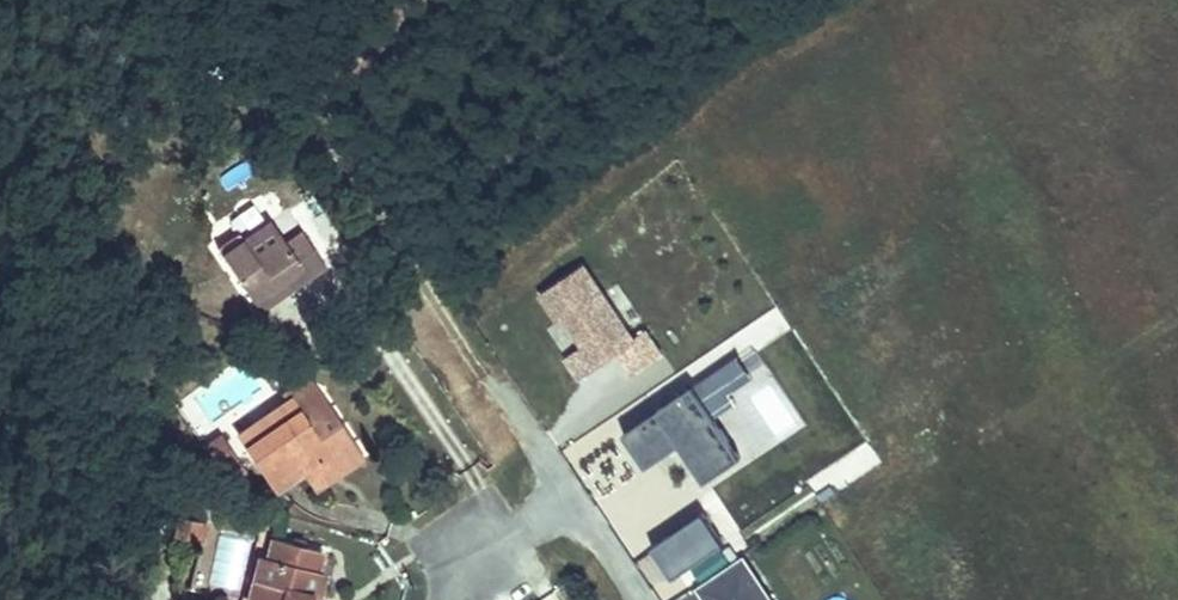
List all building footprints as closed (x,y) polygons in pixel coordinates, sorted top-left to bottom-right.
[(262,222),(211,256),(239,300),(292,266),(301,278),(320,266),(298,234),(280,246),(262,222)] [(633,339),(582,265),(543,292),(584,350),(597,370),(617,357),(636,343),(633,339)] [(633,339),(636,343),(648,335),(645,331),(633,339)] [(661,354),(648,335),(636,343),(617,357),(629,375),(661,354)] [(578,383),(597,370),(584,350),(564,363),(578,383)] [(275,396),(280,405),(289,416),(311,403),(297,382),(275,396)] [(703,481),(739,458),(691,387),(655,410),(676,441),(703,481)] [(289,416),(280,405),(229,435),(270,496),(311,471),(316,479),(347,459),(311,403),(289,416)] [(676,441),(655,410),(621,434),(642,465),(676,441)] [(699,510),(651,543),(672,575),(721,542),(699,510)] [(205,522),(174,516),(170,535),(201,542),(205,522)] [(241,599),(311,599),(318,570),(310,567),(315,550),(268,537),(264,556),(252,554),(241,599)] [(745,555),(695,586),(704,599),(774,599),(745,555)]
